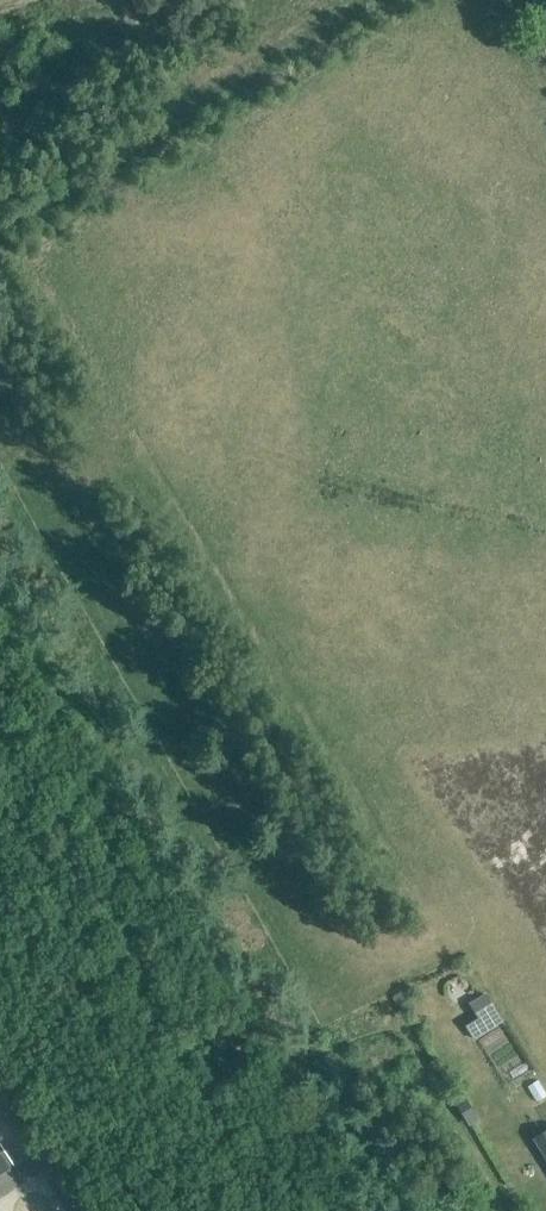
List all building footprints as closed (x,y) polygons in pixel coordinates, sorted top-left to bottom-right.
[(489,1024),(512,1012),(501,991),(478,1003),(489,1024)] [(15,1166),(0,1143),(0,1176),(15,1166)]
